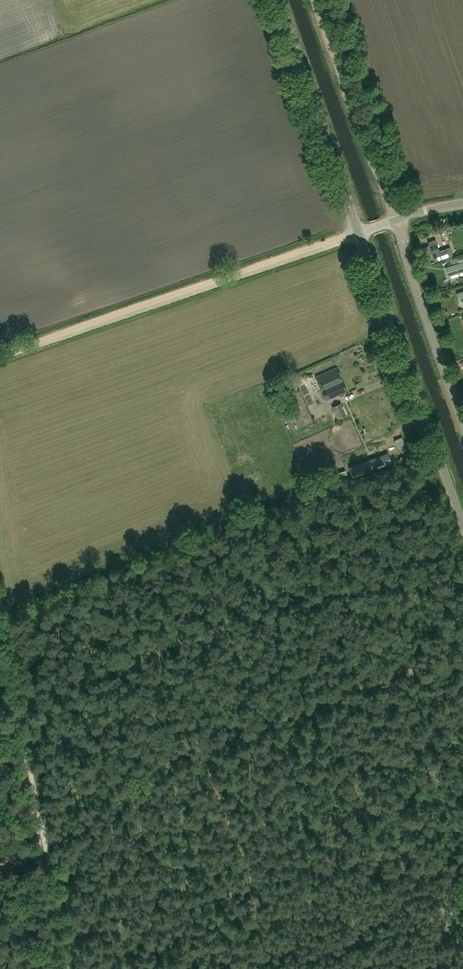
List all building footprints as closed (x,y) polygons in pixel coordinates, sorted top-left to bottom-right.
[(452,255),(449,247),(439,251),(435,240),(428,242),(435,261),(452,255)] [(450,276),(462,271),(462,261),(447,266),(450,276)] [(336,368),(316,377),(327,399),(347,390),(336,368)] [(345,415),(341,404),(333,407),(338,418),(345,415)] [(299,420),(303,432),(319,427),(315,415),(299,420)] [(392,463),(389,455),(388,454),(374,460),(373,459),(350,467),(354,477),(392,463)] [(9,848),(0,851),(0,863),(12,860),(9,848)]
